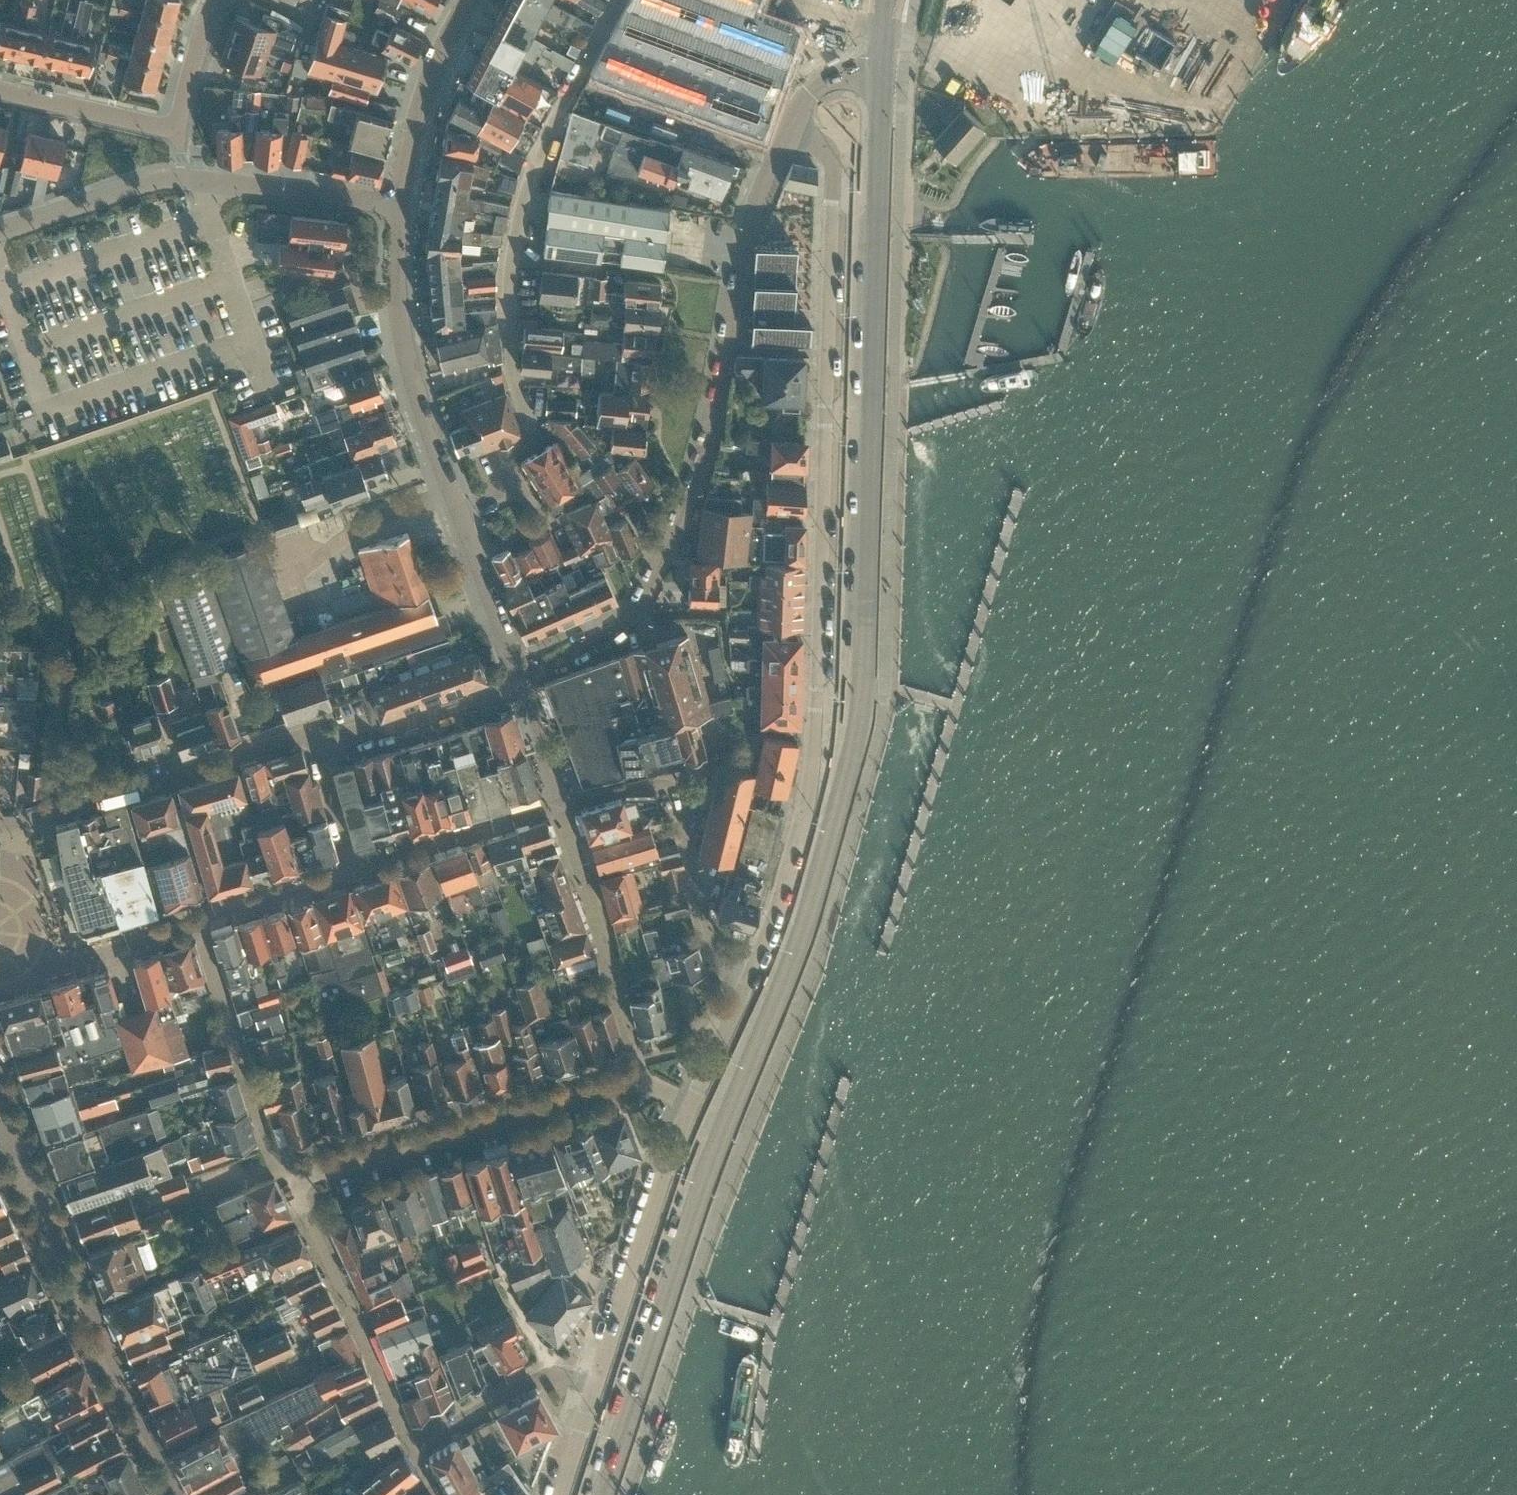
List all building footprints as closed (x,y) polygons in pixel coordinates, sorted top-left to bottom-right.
[(29,5),(30,0),(22,0),(19,12),(15,11),(12,24),(0,21),(0,53),(16,57),(28,5),(29,5)] [(64,68),(89,73),(96,43),(82,40),(85,28),(87,28),(93,1),(88,0),(80,0),(77,13),(76,16),(71,37),(64,68)] [(173,19),(178,0),(146,0),(142,11),(173,19)] [(381,0),(375,11),(397,22),(402,11),(381,0)] [(428,8),(432,0),(411,0),(428,8)] [(546,0),(507,0),(503,6),(535,24),(541,12),(567,25),(567,24),(588,35),(593,25),(572,14),(547,1),(546,0)] [(574,0),(599,14),(605,2),(602,0),(574,0)] [(590,72),(761,133),(798,29),(750,12),(754,0),(629,0),(590,72)] [(309,62),(306,71),(332,78),(328,93),(365,103),(369,90),(376,92),(387,57),(340,43),(349,9),(327,2),(309,62)] [(36,6),(29,5),(28,5),(16,57),(40,62),(47,32),(35,29),(38,15),(34,14),(36,6)] [(121,5),(119,12),(129,15),(131,8),(121,5)] [(503,6),(495,21),(498,22),(494,30),(523,46),(551,61),(552,60),(569,69),(574,60),(552,49),(554,46),(546,42),(545,44),(529,36),(535,24),(503,6)] [(64,68),(71,37),(76,16),(77,13),(66,10),(61,35),(47,32),(40,62),(64,68)] [(173,19),(142,11),(136,34),(166,42),(173,19)] [(230,39),(267,51),(271,40),(292,48),(299,29),(284,20),(265,13),(260,25),(237,18),(230,39)] [(411,63),(415,54),(422,40),(394,27),(390,35),(379,29),(373,41),(384,46),(382,49),(411,63)] [(344,30),(341,42),(352,46),(356,33),(344,30)] [(494,30),(482,52),(512,67),(519,54),(531,61),(534,56),(538,58),(537,60),(549,66),(551,61),(523,46),(494,30)] [(160,65),(166,42),(136,34),(130,57),(160,65)] [(265,87),(269,75),(273,65),(264,62),(267,51),(230,39),(223,60),(246,68),(243,79),(265,87)] [(110,44),(108,51),(118,53),(120,46),(110,44)] [(101,49),(98,60),(105,62),(106,58),(107,58),(116,60),(118,53),(108,51),(101,49)] [(557,92),(512,67),(482,52),(466,82),(468,83),(468,84),(493,97),(541,122),(557,92)] [(153,88),(160,65),(130,57),(118,53),(116,60),(115,64),(127,67),(123,80),(153,88)] [(306,71),(309,62),(295,58),(291,72),(305,77),(306,71)] [(493,97),(468,84),(462,95),(460,94),(448,117),(476,132),(481,122),(491,128),(488,133),(487,137),(502,145),(498,153),(496,159),(519,170),(525,153),(532,138),(541,122),(493,97)] [(234,88),(233,103),(246,105),(246,110),(260,111),(260,110),(260,108),(262,91),(258,91),(248,90),(239,89),(234,88)] [(300,97),(288,95),(286,108),(297,110),(300,97)] [(326,107),(327,97),(303,95),(302,104),(326,107)] [(372,113),(331,102),(327,117),(348,123),(347,126),(346,130),(353,132),(350,146),(384,154),(385,152),(389,150),(397,120),(392,119),(395,106),(375,101),(372,113)] [(936,140),(956,159),(985,126),(965,108),(936,140)] [(599,120),(571,110),(559,157),(586,163),(599,120)] [(246,129),(246,114),(232,114),(232,129),(216,129),(217,161),(242,160),(241,129),(246,129)] [(256,127),(253,160),(278,163),(281,130),(286,131),(288,116),(275,114),(273,129),(256,127)] [(487,137),(476,132),(448,117),(445,130),(447,130),(442,157),(471,161),(472,155),(474,155),(476,141),(498,153),(502,145),(487,137)] [(621,127),(606,122),(601,136),(616,141),(621,127)] [(616,141),(610,159),(607,166),(635,176),(638,169),(670,180),(674,169),(682,172),(685,165),(677,162),(682,145),(669,141),(669,143),(648,136),(648,137),(621,127),(616,141)] [(38,170),(46,137),(29,133),(21,166),(38,170)] [(307,140),(291,136),(285,163),(300,167),(307,140)] [(46,137),(38,170),(56,174),(63,141),(46,137)] [(723,186),(690,175),(698,151),(682,145),(677,162),(685,165),(682,172),(684,172),(683,177),(688,178),(686,186),(719,196),(723,186)] [(333,163),(331,174),(377,184),(383,157),(353,150),(350,166),(333,163)] [(728,170),(735,173),(737,165),(698,151),(690,175),(723,186),(728,170)] [(436,180),(437,180),(467,186),(469,174),(487,178),(490,168),(484,166),(471,162),(471,161),(442,157),(441,156),(436,180)] [(818,169),(793,164),(782,186),(816,193),(818,169)] [(9,167),(0,165),(0,190),(3,191),(9,167)] [(9,167),(3,191),(16,194),(21,170),(9,167)] [(684,172),(682,172),(674,169),(670,180),(686,186),(688,178),(683,177),(684,172)] [(517,177),(500,172),(496,185),(515,189),(517,177)] [(38,175),(33,196),(43,198),(48,177),(38,175)] [(466,195),(467,186),(437,180),(433,202),(507,214),(510,204),(481,197),(481,198),(466,195)] [(662,268),(668,205),(550,191),(544,254),(601,260),(603,239),(625,242),(622,263),(662,268)] [(502,233),(507,214),(433,202),(429,226),(462,229),(463,216),(468,217),(468,215),(494,219),(493,232),(502,233)] [(261,212),(260,222),(267,223),(270,220),(271,213),(261,212)] [(346,222),(291,215),(288,243),(280,243),(277,267),(331,273),(332,273),(336,245),(344,246),(346,222)] [(502,233),(493,232),(462,229),(429,226),(429,227),(428,227),(426,254),(427,254),(427,255),(460,253),(460,251),(460,241),(500,245),(502,233)] [(753,297),(751,342),(810,344),(810,323),(794,322),(795,319),(797,319),(798,310),(795,309),(797,249),(754,247),(753,297)] [(460,253),(427,255),(429,278),(495,272),(497,259),(475,261),(475,264),(461,265),(460,253)] [(539,298),(573,302),(576,275),(542,271),(539,298)] [(468,289),(495,287),(495,272),(460,275),(429,278),(431,301),(464,299),(463,287),(468,287),(468,289)] [(592,298),(600,298),(606,299),(607,278),(593,277),(592,298)] [(624,300),(659,303),(661,283),(633,280),(632,292),(625,292),(624,300)] [(314,387),(323,384),(356,374),(350,356),(361,353),(362,355),(364,354),(340,285),(329,289),(329,290),(285,305),(304,362),(307,371),(309,370),(314,387)] [(464,299),(431,301),(430,301),(431,316),(432,316),(433,328),(434,336),(497,321),(496,310),(465,312),(464,299)] [(656,329),(658,305),(628,302),(626,326),(656,329)] [(601,316),(600,323),(606,323),(611,324),(611,312),(607,312),(605,312),(601,316)] [(497,321),(434,336),(442,371),(490,359),(491,363),(497,361),(501,361),(497,321)] [(525,326),(523,346),(561,350),(562,342),(558,342),(559,329),(525,326)] [(582,356),(594,357),(594,356),(617,358),(621,358),(622,353),(653,356),(656,333),(624,330),(623,343),(583,340),(582,344),(582,346),(582,356)] [(572,343),(572,355),(582,356),(582,346),(582,344),(572,343)] [(582,356),(572,355),(522,350),(520,370),(548,373),(549,365),(572,367),(581,367),(582,356)] [(736,355),(732,378),(763,379),(762,400),(782,401),(782,408),(799,409),(799,400),(801,400),(803,357),(736,355)] [(593,375),(594,357),(582,356),(581,367),(581,375),(593,375)] [(653,361),(621,358),(617,358),(614,392),(628,393),(629,386),(650,388),(653,361)] [(356,374),(323,384),(325,392),(334,397),(344,393),(347,402),(314,414),(320,431),(357,417),(357,418),(386,407),(373,369),(356,374)] [(612,426),(646,430),(647,416),(649,395),(628,393),(614,392),(599,391),(596,425),(612,426)] [(506,394),(487,401),(464,409),(470,424),(449,432),(457,454),(467,450),(470,457),(522,438),(506,394)] [(290,400),(289,409),(295,414),(303,411),(304,402),(298,397),(290,400)] [(546,413),(575,415),(576,401),(546,400),(546,413)] [(245,412),(229,418),(242,459),(258,453),(249,426),(275,417),(270,404),(245,412)] [(312,478),(374,457),(371,449),(398,441),(386,407),(357,418),(361,429),(344,435),(349,448),(307,462),(312,478)] [(0,411),(0,426),(11,422),(7,409),(0,411)] [(598,444),(576,419),(548,417),(582,457),(598,444)] [(644,451),(646,430),(612,426),(610,448),(605,451),(613,461),(627,450),(644,451)] [(0,441),(0,460),(13,456),(7,438),(0,441)] [(267,438),(257,441),(260,451),(271,447),(267,438)] [(804,440),(772,439),(748,438),(747,450),(772,451),(771,477),(803,479),(803,462),(805,460),(805,454),(804,452),(804,440)] [(567,462),(555,442),(542,450),(521,462),(555,516),(566,509),(559,497),(581,484),(580,483),(576,477),(571,468),(572,467),(570,464),(571,464),(569,461),(567,462)] [(593,476),(604,490),(622,478),(636,498),(655,484),(634,456),(632,458),(627,450),(613,461),(614,462),(596,475),(593,476)] [(259,455),(246,459),(249,469),(262,464),(259,455)] [(374,457),(312,478),(298,482),(303,499),(313,497),(317,509),(332,504),(332,507),(369,493),(365,482),(388,475),(381,455),(374,457)] [(262,471),(252,474),(259,495),(269,491),(262,471)] [(603,491),(604,490),(593,476),(585,481),(596,500),(606,495),(603,491)] [(805,480),(768,478),(766,498),(754,498),(752,524),(764,524),(764,519),(765,519),(766,513),(804,514),(805,480)] [(707,496),(703,507),(717,509),(718,496),(707,496)] [(575,546),(564,551),(562,552),(565,559),(573,556),(581,552),(585,561),(589,569),(619,556),(596,500),(568,512),(573,523),(567,526),(575,546)] [(617,506),(614,507),(617,515),(626,511),(623,503),(617,506)] [(302,526),(296,507),(265,518),(272,537),(289,531),(302,526)] [(703,507),(697,556),(716,558),(727,559),(734,559),(761,561),(762,525),(750,524),(751,513),(717,509),(703,507)] [(763,525),(763,544),(762,559),(803,560),(805,523),(785,522),(785,545),(777,545),(777,518),(766,518),(766,520),(764,520),(764,525),(763,525)] [(623,555),(641,548),(634,531),(629,533),(624,520),(611,525),(617,538),(616,538),(623,555)] [(557,564),(564,560),(565,560),(561,552),(561,553),(550,530),(529,540),(532,546),(539,561),(544,559),(552,555),(557,564)] [(295,638),(293,638),(301,664),(306,663),(309,672),(311,671),(314,677),(321,675),(323,681),(363,667),(362,666),(412,649),(412,650),(448,638),(441,616),(437,618),(408,532),(358,549),(379,609),(295,638)] [(262,540),(208,558),(241,657),(243,656),(254,690),(268,686),(270,685),(269,683),(277,680),(298,673),(298,674),(308,672),(309,672),(306,663),(301,664),(293,638),(295,638),(262,540)] [(548,568),(544,559),(539,561),(532,546),(515,555),(527,578),(548,568)] [(523,581),(514,560),(509,550),(492,557),(507,588),(523,581)] [(581,552),(573,556),(577,564),(585,561),(581,552)] [(690,561),(689,582),(718,583),(718,571),(726,571),(727,559),(716,558),(716,562),(690,561)] [(215,665),(236,657),(203,560),(157,575),(195,685),(210,680),(218,703),(206,707),(219,745),(240,738),(215,665)] [(748,574),(748,579),(753,580),(753,586),(803,587),(803,563),(765,562),(764,575),(748,574)] [(555,564),(548,568),(560,594),(550,598),(562,627),(580,619),(568,590),(565,585),(555,564)] [(575,581),(565,585),(568,590),(580,619),(599,610),(586,582),(584,578),(578,567),(570,571),(575,581)] [(603,570),(584,578),(586,582),(599,610),(617,602),(603,570)] [(507,588),(502,590),(503,591),(509,605),(514,615),(513,615),(526,643),(562,627),(550,598),(544,587),(544,586),(537,573),(526,579),(523,581),(507,588)] [(753,580),(748,579),(728,579),(728,588),(756,590),(756,609),(802,610),(803,587),(753,586),(753,580)] [(689,582),(689,603),(725,604),(726,583),(718,583),(689,582)] [(158,583),(146,587),(154,610),(166,606),(158,583)] [(748,624),(747,629),(728,629),(728,639),(751,639),(751,638),(760,638),(799,639),(799,626),(801,625),(802,610),(756,609),(756,624),(748,624)] [(632,651),(643,690),(652,723),(653,722),(666,718),(668,725),(673,724),(675,723),(672,711),(708,701),(700,672),(698,673),(687,635),(632,651)] [(760,638),(759,658),(743,658),(743,668),(759,669),(759,667),(798,667),(799,653),(801,651),(801,644),(799,642),(799,639),(760,638)] [(725,677),(719,644),(708,646),(714,679),(725,677)] [(40,662),(42,649),(29,649),(29,662),(40,662)] [(412,650),(405,652),(409,663),(416,660),(412,650)] [(454,660),(455,659),(451,650),(430,657),(444,697),(465,690),(454,660)] [(643,690),(632,651),(618,655),(629,695),(643,690)] [(454,660),(465,690),(486,682),(476,652),(455,659),(454,660)] [(600,686),(623,677),(618,655),(543,683),(555,715),(604,696),(600,686)] [(430,657),(409,665),(413,675),(423,705),(444,697),(430,657)] [(6,682),(7,675),(12,676),(12,670),(7,670),(7,658),(0,658),(0,682),(6,682)] [(423,705),(413,675),(398,680),(390,658),(384,660),(391,682),(402,713),(423,705)] [(381,720),(402,713),(391,682),(382,685),(374,663),(363,667),(364,672),(381,720)] [(759,669),(759,685),(746,685),(746,697),(759,697),(759,695),(797,695),(798,681),(800,679),(800,672),(798,670),(798,667),(759,667),(759,669)] [(167,676),(162,677),(159,668),(147,672),(150,681),(147,682),(157,710),(177,703),(167,676)] [(279,684),(274,686),(276,690),(275,691),(286,721),(332,705),(323,681),(321,675),(314,677),(301,682),(298,674),(298,673),(277,680),(279,684)] [(604,696),(555,715),(582,786),(624,775),(611,723),(609,714),(631,705),(623,677),(600,686),(604,696)] [(36,680),(17,679),(17,699),(35,700),(36,680)] [(268,686),(254,690),(257,698),(270,694),(268,686)] [(683,761),(706,755),(696,718),(731,708),(728,694),(708,701),(672,711),(675,723),(673,724),(683,761)] [(759,698),(758,720),(759,720),(758,730),(796,740),(796,722),(797,722),(797,708),(799,706),(799,699),(797,697),(797,695),(759,695),(759,697),(759,698)] [(35,716),(36,700),(0,699),(0,714),(35,716)] [(114,702),(102,706),(107,724),(119,721),(114,702)] [(137,705),(123,710),(128,724),(125,725),(135,754),(167,743),(157,714),(142,719),(137,705)] [(183,757),(216,745),(204,711),(171,722),(183,757)] [(497,767),(508,799),(516,797),(517,798),(538,792),(525,753),(523,754),(520,745),(521,744),(512,715),(484,723),(493,750),(485,753),(488,765),(490,765),(491,769),(497,767)] [(653,722),(653,724),(637,729),(638,734),(636,735),(645,770),(683,761),(673,724),(668,725),(666,718),(653,722)] [(645,770),(636,735),(625,738),(621,721),(611,723),(624,775),(645,770)] [(484,723),(447,735),(470,815),(509,804),(508,799),(497,767),(491,769),(490,765),(488,765),(485,753),(493,750),(484,723)] [(22,727),(20,750),(31,751),(33,728),(22,727)] [(797,741),(760,731),(752,771),(747,796),(744,806),(753,808),(754,804),(779,811),(783,792),(785,792),(785,791),(784,791),(787,780),(793,782),(797,765),(791,764),(796,742),(797,741)] [(744,769),(752,771),(758,735),(750,734),(744,769)] [(447,735),(434,738),(448,786),(441,788),(451,821),(470,815),(447,735)] [(448,786),(434,738),(410,746),(432,826),(451,821),(441,788),(448,786)] [(720,744),(723,755),(735,751),(732,740),(720,744)] [(410,746),(390,752),(412,832),(432,826),(410,746)] [(18,764),(28,765),(30,751),(20,750),(18,764)] [(291,800),(318,792),(315,781),(311,782),(302,751),(263,763),(267,777),(281,773),(291,800)] [(412,832),(390,752),(372,757),(381,790),(383,797),(393,837),(412,832)] [(382,797),(372,758),(352,764),(360,793),(364,792),(366,801),(382,797)] [(269,804),(275,802),(278,801),(275,784),(268,786),(262,763),(241,769),(249,798),(253,796),(265,792),(269,804)] [(359,847),(374,843),(363,803),(352,763),(333,769),(354,843),(353,844),(359,848),(359,847)] [(752,771),(744,769),(721,763),(699,852),(731,860),(744,806),(747,796),(752,771)] [(249,809),(238,771),(228,773),(178,788),(184,809),(180,810),(176,811),(170,792),(132,803),(159,908),(200,895),(200,893),(203,892),(208,891),(208,892),(252,879),(239,834),(243,833),(239,822),(251,819),(248,809),(249,809)] [(41,774),(29,773),(27,793),(39,794),(41,774)] [(281,821),(275,802),(269,804),(265,792),(253,796),(256,807),(265,804),(271,824),(257,828),(272,873),(296,866),(287,837),(290,836),(286,822),(285,819),(281,821)] [(318,792),(291,800),(295,812),(297,812),(300,822),(325,815),(318,792)] [(383,797),(363,803),(374,843),(393,837),(383,797)] [(589,837),(647,819),(660,815),(654,797),(625,798),(622,799),(621,798),(581,810),(589,837)] [(737,866),(730,864),(722,892),(723,892),(717,915),(751,924),(759,896),(762,896),(766,882),(769,882),(779,847),(774,845),(783,812),(779,811),(754,804),(753,808),(737,866)] [(156,909),(130,815),(127,805),(96,814),(99,824),(94,826),(91,815),(80,818),(86,841),(94,870),(104,867),(118,920),(156,909)] [(94,870),(86,841),(80,818),(56,826),(64,879),(69,897),(66,901),(69,909),(73,911),(78,926),(84,930),(85,930),(95,926),(95,927),(104,924),(118,920),(104,867),(94,870)] [(267,875),(272,873),(257,828),(254,818),(251,819),(239,822),(243,833),(239,834),(252,879),(267,875)] [(336,853),(326,818),(308,823),(307,821),(293,825),(292,820),(286,822),(290,836),(299,865),(336,853)] [(590,842),(600,878),(631,869),(658,862),(681,855),(676,841),(655,848),(647,819),(589,837),(590,842)] [(559,854),(547,821),(517,831),(527,864),(536,861),(559,854)] [(538,901),(538,899),(527,864),(517,831),(486,840),(495,871),(520,864),(522,869),(520,870),(525,886),(521,888),(526,905),(530,904),(538,901)] [(493,876),(483,841),(465,847),(474,875),(477,885),(490,880),(492,886),(496,884),(493,876)] [(464,847),(432,859),(443,889),(447,888),(450,895),(466,889),(473,907),(484,904),(477,885),(474,875),(464,847)] [(536,861),(549,895),(570,886),(559,854),(536,861)] [(681,855),(658,862),(662,874),(667,872),(672,889),(683,886),(678,869),(685,866),(681,855)] [(429,860),(397,873),(409,906),(441,895),(429,860)] [(611,916),(635,909),(640,908),(634,886),(636,886),(631,869),(600,878),(611,916)] [(390,925),(394,937),(403,934),(395,911),(406,907),(394,873),(373,881),(388,925),(390,925)] [(385,940),(394,937),(390,925),(388,925),(373,881),(352,888),(362,922),(377,917),(385,940)] [(594,953),(570,886),(549,895),(538,899),(538,901),(530,904),(545,948),(551,945),(558,965),(552,967),(555,974),(568,970),(569,972),(596,963),(593,953),(594,953)] [(333,972),(310,979),(320,1014),(385,992),(364,930),(361,931),(349,889),(312,902),(313,904),(323,938),(333,972)] [(686,895),(675,898),(662,903),(667,918),(691,909),(686,895)] [(484,904),(477,907),(480,915),(487,913),(484,904)] [(333,972),(323,938),(321,938),(315,918),(312,919),(308,905),(288,911),(299,947),(308,944),(309,948),(314,947),(321,969),(308,973),(310,979),(333,972)] [(513,928),(505,905),(489,910),(497,934),(513,928)] [(635,909),(611,916),(615,930),(639,923),(635,909)] [(295,947),(284,911),(263,917),(274,953),(295,947)] [(270,954),(259,919),(238,925),(249,960),(246,961),(250,975),(260,1005),(279,999),(276,988),(268,991),(258,957),(268,954),(268,955),(270,954)] [(250,975),(246,961),(235,926),(211,934),(227,983),(250,975)] [(437,948),(429,928),(416,933),(424,953),(437,948)] [(476,943),(470,928),(462,932),(468,946),(476,943)] [(656,976),(659,984),(670,981),(670,982),(705,972),(700,948),(678,953),(676,943),(661,947),(657,928),(642,932),(657,975),(656,976)] [(498,940),(476,948),(480,959),(502,951),(498,940)] [(208,988),(204,977),(206,977),(195,942),(160,953),(166,970),(162,971),(175,1012),(184,1010),(179,997),(208,988)] [(473,962),(467,945),(442,954),(448,972),(473,962)] [(277,958),(276,953),(271,955),(280,987),(290,984),(281,957),(277,958)] [(162,971),(156,954),(135,961),(144,991),(142,992),(148,1009),(156,1006),(161,1019),(176,1014),(175,1012),(162,971)] [(431,966),(416,970),(420,981),(435,977),(431,966)] [(104,1022),(116,1019),(122,1017),(117,1001),(118,1000),(108,969),(89,975),(95,996),(104,1022)] [(56,1009),(95,996),(89,975),(49,986),(49,988),(56,1009)] [(669,1025),(659,984),(656,976),(642,979),(643,981),(629,984),(633,1000),(630,1000),(638,1033),(669,1025)] [(527,983),(515,987),(525,1016),(526,1021),(527,1021),(539,1017),(548,1014),(537,980),(527,983)] [(435,1001),(430,984),(417,988),(421,1004),(435,1001)] [(7,1025),(56,1009),(49,988),(0,1001),(0,1018),(3,1026),(7,1025)] [(390,1013),(419,1006),(420,1005),(415,989),(386,997),(390,1013)] [(592,1013),(582,1017),(574,995),(561,999),(568,1021),(584,1062),(605,1055),(624,1048),(611,1007),(592,1013)] [(99,1050),(124,1043),(116,1019),(104,1022),(95,996),(56,1009),(65,1038),(42,1045),(13,1054),(22,1079),(63,1065),(62,1062),(99,1050)] [(284,1029),(276,1003),(253,1011),(258,1026),(270,1022),(273,1032),(284,1029)] [(116,1019),(124,1043),(133,1071),(163,1063),(164,1068),(174,1066),(173,1060),(174,1060),(161,1019),(156,1006),(148,1009),(122,1017),(116,1019)] [(505,1007),(493,1011),(502,1041),(514,1037),(520,1053),(512,1055),(520,1080),(544,1073),(527,1021),(526,1021),(511,1026),(505,1007)] [(56,1009),(7,1025),(3,1026),(12,1051),(41,1041),(42,1045),(65,1038),(56,1009)] [(251,1021),(248,1009),(236,1013),(240,1024),(251,1021)] [(176,1014),(161,1019),(174,1060),(189,1056),(176,1014)] [(548,1072),(583,1062),(571,1030),(570,1030),(565,1015),(547,1021),(551,1035),(537,1040),(548,1072)] [(467,1041),(475,1038),(471,1023),(463,1025),(467,1041)] [(397,1039),(393,1026),(382,1029),(385,1042),(397,1039)] [(483,1088),(463,1030),(455,1033),(459,1049),(455,1050),(458,1060),(444,1064),(455,1098),(483,1090),(483,1088)] [(373,1033),(341,1043),(354,1093),(345,1095),(354,1125),(366,1122),(414,1109),(405,1074),(386,1079),(373,1033)] [(326,1036),(315,1039),(320,1057),(331,1054),(326,1036)] [(513,1081),(512,1079),(497,1037),(474,1044),(481,1067),(481,1066),(488,1088),(513,1081)] [(438,1061),(432,1041),(419,1045),(423,1058),(427,1056),(429,1061),(411,1067),(416,1082),(413,1083),(418,1097),(423,1096),(426,1106),(447,1100),(436,1062),(438,1061)] [(205,1072),(186,1078),(183,1066),(173,1069),(180,1091),(210,1082),(210,1081),(236,1074),(233,1065),(228,1046),(199,1053),(200,1057),(205,1072)] [(28,1098),(69,1085),(67,1079),(95,1073),(93,1063),(102,1061),(99,1050),(62,1062),(63,1065),(22,1079),(28,1098)] [(315,1117),(323,1115),(329,1132),(353,1125),(337,1072),(313,1079),(320,1102),(304,1107),(305,1109),(308,1119),(315,1117)] [(308,1119),(305,1109),(302,1101),(305,1099),(299,1075),(277,1082),(278,1088),(260,1093),(265,1111),(278,1107),(289,1144),(320,1134),(315,1117),(308,1119)] [(179,1091),(175,1077),(155,1083),(161,1102),(176,1098),(176,1097),(174,1093),(179,1091)] [(216,1099),(220,1110),(205,1115),(208,1122),(222,1118),(221,1116),(246,1108),(237,1077),(212,1086),(213,1090),(205,1092),(208,1101),(216,1099)] [(72,1086),(31,1099),(38,1120),(108,1096),(105,1087),(95,1091),(94,1090),(75,1096),(72,1086)] [(108,1096),(38,1120),(45,1140),(86,1127),(82,1117),(117,1105),(115,1098),(114,1095),(108,1096)] [(92,1162),(158,1139),(147,1109),(107,1124),(106,1122),(46,1143),(58,1175),(91,1161),(92,1162)] [(191,1169),(228,1156),(226,1153),(257,1142),(247,1111),(217,1121),(210,1123),(215,1141),(222,1139),(224,1145),(187,1158),(191,1169)] [(204,1124),(200,1113),(188,1118),(192,1128),(204,1124)] [(611,1173),(644,1158),(627,1115),(593,1127),(611,1173)] [(605,1161),(592,1127),(591,1127),(573,1133),(553,1139),(561,1158),(566,1172),(570,1182),(607,1167),(605,1161)] [(158,1139),(92,1162),(93,1165),(59,1178),(60,1180),(70,1205),(70,1206),(70,1208),(71,1207),(74,1217),(104,1206),(102,1198),(159,1177),(159,1175),(171,1171),(167,1160),(186,1153),(179,1135),(159,1142),(158,1139)] [(534,1218),(551,1212),(544,1188),(565,1181),(557,1160),(549,1139),(509,1151),(523,1186),(528,1200),(534,1218)] [(512,1269),(547,1255),(534,1218),(528,1200),(523,1186),(509,1151),(485,1157),(496,1191),(507,1224),(512,1222),(519,1242),(512,1245),(499,1260),(506,1266),(509,1274),(513,1272),(512,1269)] [(496,1191),(485,1157),(464,1163),(479,1208),(496,1202),(492,1192),(496,1191)] [(474,1197),(463,1163),(438,1172),(445,1195),(452,1213),(461,1210),(458,1202),(474,1197)] [(445,1195),(438,1172),(437,1172),(437,1173),(418,1179),(417,1179),(432,1219),(433,1221),(447,1216),(441,1196),(445,1195)] [(576,1197),(570,1182),(566,1172),(562,1173),(565,1181),(578,1213),(587,1209),(581,1194),(576,1197)] [(184,1173),(157,1182),(162,1197),(189,1188),(184,1173)] [(231,1240),(262,1227),(262,1228),(291,1215),(274,1178),(272,1179),(215,1203),(231,1240)] [(432,1219),(417,1179),(385,1191),(399,1231),(432,1219)] [(111,1205),(74,1219),(83,1240),(117,1229),(119,1234),(141,1227),(142,1230),(171,1220),(169,1211),(139,1222),(129,1192),(109,1199),(111,1205)] [(399,1247),(397,1240),(381,1194),(377,1196),(374,1195),(368,1197),(367,1199),(350,1205),(359,1229),(353,1232),(362,1256),(376,1250),(380,1259),(384,1257),(389,1270),(396,1267),(389,1250),(399,1247)] [(534,1218),(547,1255),(553,1271),(585,1255),(566,1206),(551,1212),(534,1218)] [(18,1233),(9,1212),(0,1216),(0,1241),(18,1233)] [(460,1224),(456,1213),(447,1217),(451,1227),(460,1224)] [(376,1250),(362,1256),(353,1232),(349,1221),(330,1230),(350,1272),(345,1275),(347,1279),(352,1277),(367,1308),(399,1293),(390,1273),(389,1270),(384,1257),(380,1259),(376,1250)] [(130,1234),(131,1237),(88,1253),(103,1291),(146,1275),(133,1241),(159,1231),(156,1225),(141,1231),(141,1230),(130,1234)] [(261,1281),(312,1261),(297,1228),(235,1254),(234,1253),(202,1267),(207,1279),(212,1293),(225,1287),(227,1293),(248,1285),(243,1270),(255,1265),(261,1281)] [(20,1236),(0,1246),(0,1262),(2,1261),(5,1268),(30,1257),(20,1236)] [(399,1247),(404,1259),(414,1255),(407,1236),(397,1240),(399,1247)] [(478,1241),(459,1249),(465,1262),(484,1254),(478,1241)] [(503,1242),(496,1249),(502,1255),(508,1247),(503,1242)] [(458,1269),(452,1253),(443,1256),(449,1272),(458,1269)] [(534,1301),(554,1276),(553,1271),(547,1255),(512,1269),(513,1272),(509,1274),(514,1288),(521,1305),(532,1300),(525,1285),(526,1285),(534,1301)] [(450,1273),(453,1281),(488,1268),(485,1260),(450,1273)] [(9,1312),(47,1293),(40,1277),(39,1277),(32,1262),(8,1274),(0,1277),(0,1293),(9,1312)] [(282,1278),(287,1290),(270,1297),(275,1309),(292,1301),(291,1298),(325,1282),(315,1264),(282,1278)] [(180,1276),(190,1301),(178,1306),(182,1315),(214,1301),(200,1267),(180,1276)] [(390,1273),(399,1293),(410,1288),(401,1269),(390,1273)] [(556,1340),(591,1296),(560,1271),(525,1315),(556,1340)] [(178,1306),(168,1281),(109,1307),(122,1339),(178,1316),(182,1315),(178,1306)] [(344,1320),(326,1284),(303,1294),(314,1316),(309,1318),(316,1333),(344,1320)] [(405,1323),(419,1318),(429,1314),(424,1302),(406,1309),(400,1297),(368,1311),(377,1330),(403,1319),(405,1323)] [(56,1310),(50,1299),(9,1319),(15,1330),(23,1326),(33,1346),(64,1331),(54,1311),(56,1310)] [(487,1324),(481,1310),(465,1316),(473,1337),(468,1338),(478,1362),(490,1356),(498,1369),(501,1367),(501,1368),(509,1363),(510,1363),(517,1359),(517,1358),(525,1354),(514,1334),(521,1330),(512,1313),(487,1324)] [(278,1323),(272,1311),(254,1319),(260,1331),(278,1323)] [(178,1316),(122,1339),(131,1361),(173,1344),(169,1335),(174,1333),(176,1337),(185,1333),(178,1316)] [(439,1366),(419,1318),(405,1323),(403,1319),(377,1330),(386,1355),(389,1354),(417,1346),(422,1366),(424,1372),(439,1366)] [(247,1336),(241,1338),(234,1322),(189,1342),(177,1348),(163,1354),(163,1353),(133,1367),(150,1405),(151,1404),(156,1414),(178,1403),(179,1406),(218,1388),(215,1383),(254,1366),(254,1365),(295,1346),(286,1327),(250,1344),(247,1336)] [(361,1354),(348,1328),(331,1336),(331,1337),(318,1343),(320,1348),(333,1341),(344,1363),(361,1354)] [(452,1346),(447,1348),(439,1329),(428,1334),(435,1353),(438,1351),(456,1396),(484,1378),(468,1338),(467,1335),(450,1341),(452,1346)] [(22,1399),(60,1378),(56,1369),(79,1357),(69,1337),(14,1365),(18,1374),(29,1368),(34,1379),(22,1385),(26,1393),(20,1396),(22,1399)] [(187,1337),(174,1343),(177,1348),(189,1342),(187,1337)] [(396,1375),(422,1366),(417,1346),(389,1354),(396,1375)] [(84,1366),(60,1378),(22,1399),(23,1400),(21,1401),(27,1414),(38,1408),(41,1414),(51,1409),(59,1425),(102,1403),(84,1366)] [(439,1366),(424,1372),(414,1375),(421,1392),(429,1413),(452,1398),(439,1366)] [(213,1426),(170,1449),(188,1483),(234,1459),(236,1462),(271,1441),(290,1429),(294,1427),(290,1420),(327,1399),(316,1377),(255,1405),(213,1426)] [(421,1392),(414,1394),(409,1378),(396,1383),(402,1399),(412,1423),(429,1413),(421,1392)] [(361,1387),(345,1395),(335,1400),(344,1419),(382,1401),(373,1381),(361,1387)] [(257,1383),(235,1393),(242,1409),(264,1398),(257,1383)] [(156,1414),(154,1414),(168,1446),(201,1429),(200,1428),(232,1414),(220,1387),(218,1388),(179,1406),(178,1403),(156,1414)] [(537,1395),(501,1415),(517,1443),(534,1434),(536,1438),(553,1429),(553,1428),(555,1428),(537,1395)] [(384,1405),(348,1423),(353,1430),(357,1428),(369,1452),(380,1446),(388,1463),(403,1451),(396,1438),(399,1437),(388,1413),(384,1405)] [(111,1428),(114,1426),(104,1406),(64,1427),(39,1440),(40,1442),(10,1459),(20,1478),(29,1494),(61,1479),(59,1475),(69,1469),(74,1478),(126,1450),(115,1428),(111,1430),(111,1428)] [(313,1438),(304,1421),(294,1427),(290,1429),(299,1446),(313,1438)] [(319,1441),(311,1445),(319,1459),(353,1440),(349,1433),(353,1430),(348,1423),(318,1439),(319,1441)] [(456,1440),(429,1456),(446,1485),(437,1490),(440,1494),(485,1494),(483,1491),(474,1473),(456,1440)] [(74,1478),(40,1494),(138,1494),(146,1491),(126,1450),(74,1478)] [(357,1489),(348,1477),(325,1494),(391,1494),(418,1473),(404,1451),(403,1451),(388,1463),(357,1489)] [(476,1453),(467,1458),(471,1465),(478,1461),(474,1454),(476,1453)] [(245,1483),(238,1471),(253,1463),(249,1455),(236,1462),(190,1486),(195,1494),(224,1494),(245,1483)] [(476,1472),(482,1488),(487,1494),(524,1494),(530,1491),(528,1489),(528,1486),(524,1480),(521,1480),(507,1460),(487,1475),(482,1467),(476,1472)] [(224,1494),(267,1494),(261,1485),(276,1477),(271,1468),(245,1483),(224,1494)] [(297,1480),(271,1494),(305,1494),(297,1480)]
